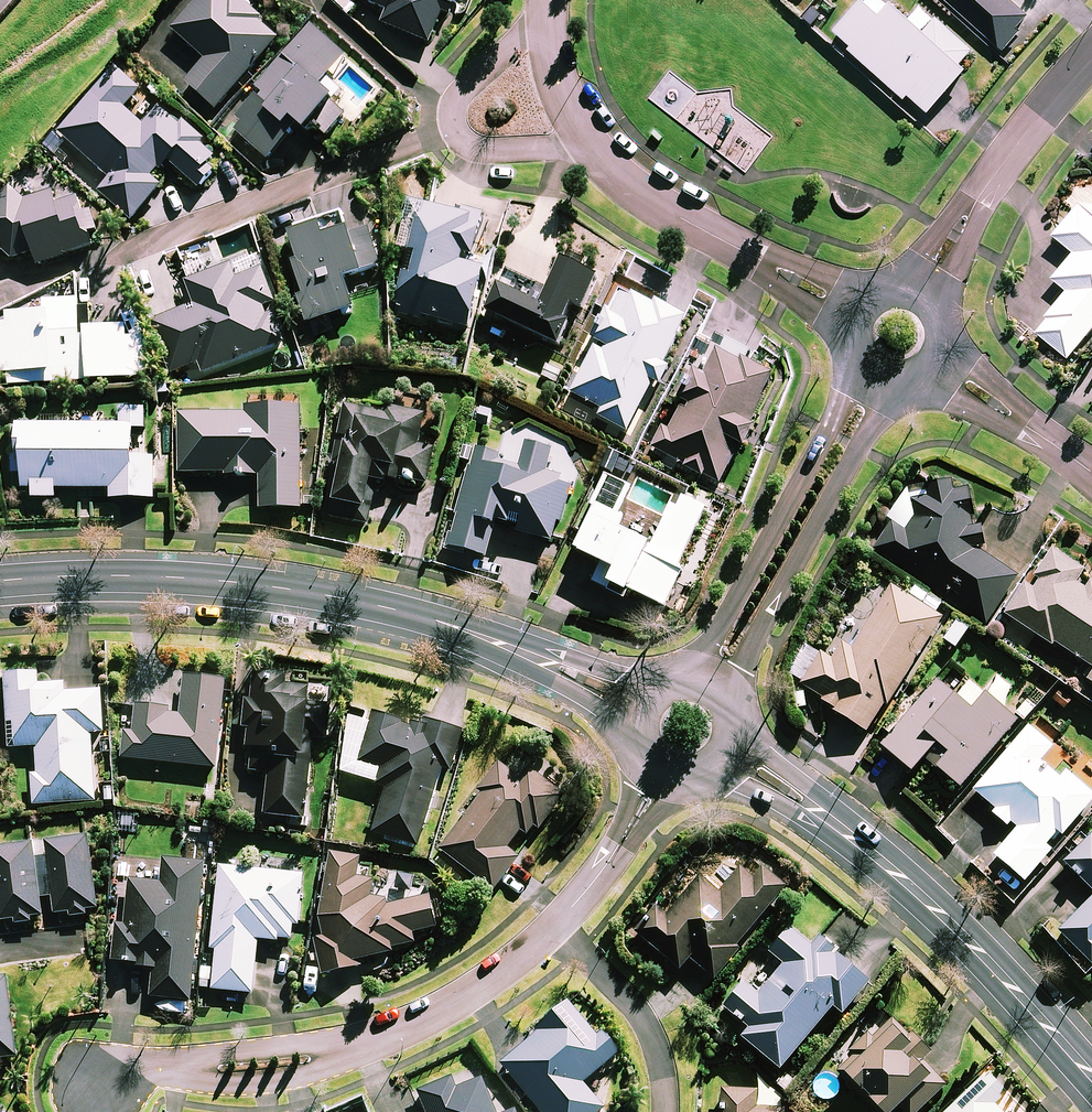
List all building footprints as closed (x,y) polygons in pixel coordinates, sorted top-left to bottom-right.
[(242,0),(201,0),(173,30),(206,60),(186,83),(216,110),(279,40),(259,22),(262,19),(242,0)] [(1003,52),(1032,20),(1009,0),(946,0),(1003,52)] [(346,59),(312,28),(258,88),(264,94),(233,128),(268,161),(300,126),(308,134),(314,127),(326,139),(349,114),(320,88),(346,59)] [(169,162),(200,190),(217,172),(211,166),(219,157),(164,107),(145,127),(126,109),(142,92),(117,70),(60,133),(109,178),(99,189),(133,220),(162,188),(153,179),(169,162)] [(54,192),(25,203),(11,190),(0,202),(0,256),(2,254),(10,261),(34,252),(39,266),(92,247),(75,200),(59,206),(54,192)] [(484,221),(410,202),(400,243),(412,246),(396,310),(470,329),(485,270),(462,264),(464,255),(475,258),(484,221)] [(1080,205),(1054,236),(1075,253),(1053,279),(1069,292),(1035,332),(1068,359),(1091,329),(1091,215),(1080,205)] [(301,299),(310,325),(356,310),(347,283),(365,277),(364,272),(381,266),(369,228),(351,234),(344,213),(294,230),(299,245),(292,247),(308,297),(301,299)] [(256,272),(250,257),(187,280),(198,310),(165,322),(167,329),(161,331),(175,372),(199,363),(203,373),(289,342),(263,269),(256,272)] [(489,314),(561,347),(572,323),(568,321),(575,306),(584,310),(598,278),(564,262),(550,294),(507,274),(489,314)] [(628,432),(654,384),(661,388),(672,368),(665,364),(689,320),(624,284),(599,328),(605,331),(571,392),(604,410),(600,417),(628,432)] [(80,301),(45,304),(46,317),(0,320),(0,374),(9,374),(10,386),(147,377),(144,326),(82,330),(80,301)] [(685,400),(684,403),(689,405),(686,411),(681,408),(670,430),(659,425),(649,445),(686,464),(684,469),(703,478),(705,475),(722,483),(740,447),(747,450),(758,427),(753,425),(767,398),(764,397),(775,376),(749,363),(753,354),(730,342),(724,355),(716,351),(705,374),(693,368),(679,397),(685,400)] [(387,413),(345,407),(328,518),(366,524),(374,478),(429,486),(435,449),(421,446),(426,415),(387,409),(387,413)] [(180,414),(180,473),(223,473),(223,477),(261,476),(261,509),(303,509),(302,408),(246,408),(246,414),(180,414)] [(155,441),(146,433),(146,409),(122,409),(122,426),(18,425),(18,455),(14,455),(13,474),(23,474),(23,489),(33,489),(33,498),(56,498),(57,489),(114,489),(114,499),(156,500),(156,458),(146,458),(146,454),(155,441)] [(517,533),(553,542),(558,522),(563,523),(573,483),(563,481),(564,476),(548,472),(554,448),(528,440),(520,468),(499,462),(500,456),(477,449),(450,547),(488,558),(498,522),(519,527),(517,533)] [(706,508),(637,477),(632,488),(608,477),(575,551),(603,564),(594,584),(614,593),(617,585),(667,608),(683,572),(678,570),(706,508)] [(952,484),(908,487),(887,520),(890,522),(871,549),(947,600),(951,593),(966,603),(960,611),(986,628),(1021,577),(977,548),(983,547),(982,527),(973,528),(970,489),(952,491),(952,484)] [(1049,548),(1005,615),(1051,646),(1054,643),(1091,668),(1091,596),(1075,584),(1083,571),(1049,548)] [(868,735),(942,619),(892,587),(858,639),(839,626),(801,685),(823,699),(820,704),(868,735)] [(252,772),(269,772),(267,817),(309,819),(313,740),(331,741),(333,704),(310,703),(311,686),(287,685),(287,675),(255,673),(254,700),(247,700),(245,726),(251,726),(249,752),(253,752),(252,772)] [(40,674),(8,675),(10,748),(38,747),(39,775),(35,775),(36,804),(96,802),(94,734),(105,733),(104,692),(68,693),(68,685),(40,686),(40,674)] [(957,698),(937,681),(882,747),(912,773),(924,758),(960,789),(1017,722),(970,682),(957,698)] [(424,728),(375,713),(360,763),(382,770),(377,785),(388,788),(374,835),(419,849),(443,769),(452,771),(464,732),(426,721),(424,728)] [(1008,827),(1012,823),(1018,828),(1014,833),(994,857),(1023,881),(1051,848),(1046,844),(1056,832),(1061,836),(1091,800),(1091,795),(1065,772),(1059,779),(1040,762),(1052,747),(1028,727),(974,791),(996,809),(992,814),(1008,827)] [(567,796),(510,752),(479,792),(483,795),(441,849),(495,891),(521,858),(508,849),(522,831),(533,839),(567,796)] [(2,921),(16,919),(17,925),(35,922),(34,917),(47,915),(44,897),(55,895),(58,914),(70,912),(70,918),(91,915),(90,910),(100,908),(90,835),(0,847),(0,909),(2,921)] [(1068,866),(1091,890),(1091,842),(1068,866)] [(323,935),(315,936),(322,977),(363,969),(362,961),(396,955),(395,948),(415,944),(414,934),(442,928),(436,895),(389,903),(388,897),(373,900),(376,878),(360,876),(363,856),(329,851),(322,909),(319,909),(323,935)] [(118,925),(114,961),(138,964),(138,968),(155,970),(152,997),(193,1002),(207,864),(165,860),(163,883),(131,880),(127,926),(118,925)] [(759,875),(745,863),(719,893),(700,877),(668,914),(658,905),(635,932),(680,970),(690,959),(714,980),(740,950),(736,946),(787,888),(764,869),(759,875)] [(305,875),(221,867),(213,949),(217,950),(213,990),(255,994),(260,939),(299,943),(305,875)] [(1059,932),(1091,965),(1091,899),(1059,932)] [(814,945),(792,926),(770,952),(784,964),(759,994),(745,982),(723,1007),(750,1030),(743,1039),(780,1070),(833,1007),(842,1015),(869,982),(819,939),(814,945)] [(7,982),(0,982),(0,1062),(15,1060),(7,982)] [(567,1006),(498,1063),(538,1111),(601,1111),(580,1086),(615,1057),(599,1038),(596,1041),(567,1006)] [(892,1017),(871,1039),(867,1034),(852,1048),(850,1059),(840,1069),(883,1111),(894,1111),(899,1108),(903,1111),(919,1111),(945,1086),(921,1062),(929,1054),(892,1017)] [(988,1074),(947,1111),(1024,1111),(1007,1094),(988,1074)] [(718,1088),(717,1111),(781,1111),(756,1110),(757,1090),(718,1088)]
